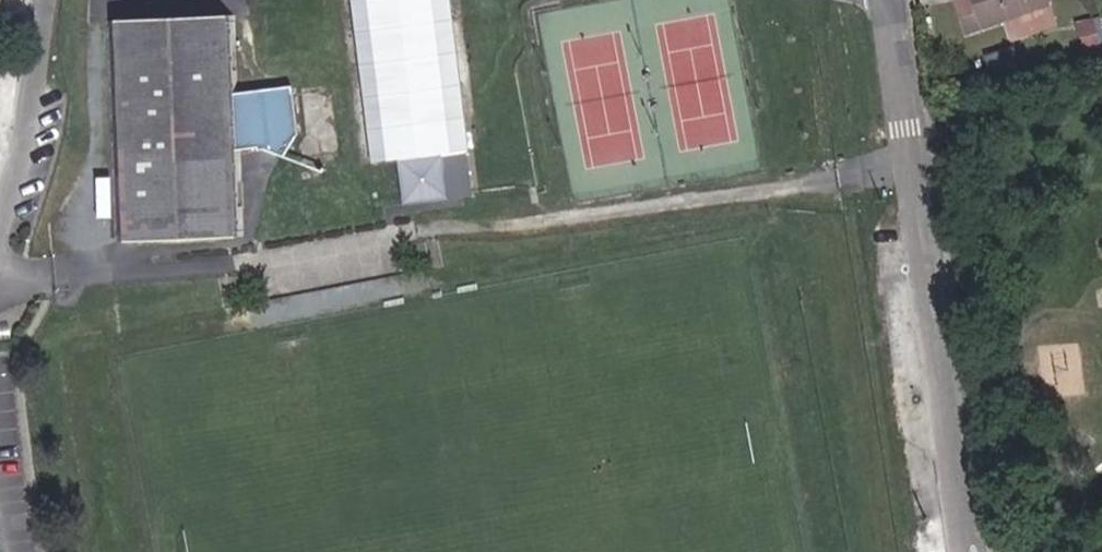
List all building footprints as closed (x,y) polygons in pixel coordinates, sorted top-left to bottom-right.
[(986,27),(977,0),(958,0),(968,32),(986,27)] [(986,27),(1010,20),(1016,40),(1059,27),(1050,0),(977,0),(986,27)] [(231,17),(106,24),(124,241),(250,230),(243,144),(264,142),(271,141),(295,153),(300,145),(298,124),(293,85),(292,80),(260,84),(237,87),(231,17)] [(1101,50),(1101,43),(1097,28),(1087,31),(1093,53),(1101,50)] [(398,161),(402,203),(447,198),(442,157),(398,161)]
